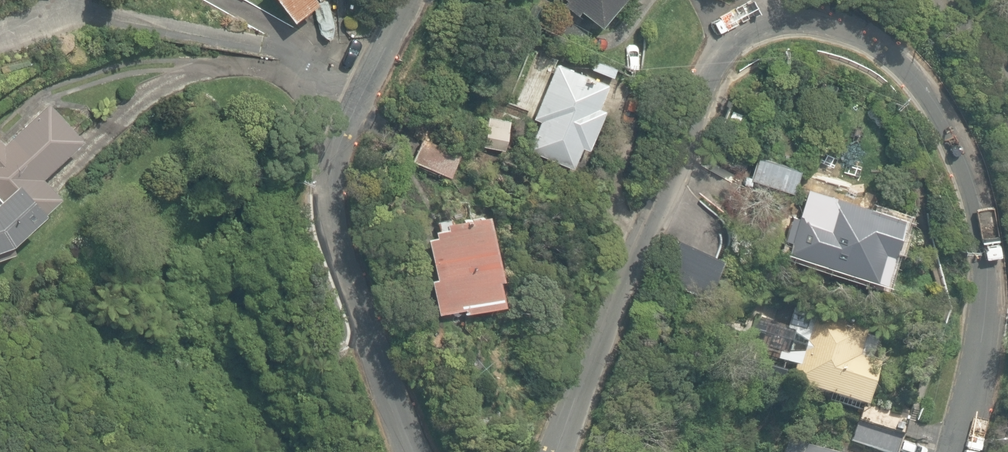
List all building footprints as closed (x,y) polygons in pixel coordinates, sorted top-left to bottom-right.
[(292,19),(316,1),(315,0),(277,0),(292,19)] [(597,24),(617,0),(562,0),(561,2),(573,12),(577,7),(597,24)] [(538,123),(526,151),(570,168),(579,146),(585,148),(601,106),(596,104),(605,83),(553,62),(530,120),(538,123)] [(720,124),(741,132),(750,109),(729,101),(720,124)] [(82,139),(46,102),(5,141),(0,136),(0,256),(14,251),(10,243),(44,212),(60,198),(41,178),(82,139)] [(502,149),(507,118),(487,115),(482,146),(502,149)] [(411,160),(449,176),(459,152),(421,136),(411,160)] [(760,183),(790,192),(797,169),(760,157),(757,157),(750,180),(760,183)] [(785,253),(881,283),(902,218),(806,188),(796,219),(790,216),(782,240),(788,242),(785,253)] [(430,277),(438,312),(463,307),(464,310),(501,302),(496,277),(500,276),(486,212),(450,219),(450,216),(434,219),(436,228),(434,228),(435,234),(427,236),(435,276),(430,277)] [(788,384),(865,408),(879,364),(869,361),(876,338),(865,335),(867,329),(809,311),(799,343),(788,340),(781,362),(793,366),(788,384)] [(760,378),(779,384),(782,372),(762,366),(760,378)] [(880,451),(896,451),(907,417),(873,405),(867,425),(855,421),(850,442),(880,451)] [(786,440),(782,451),(823,451),(786,440)]
